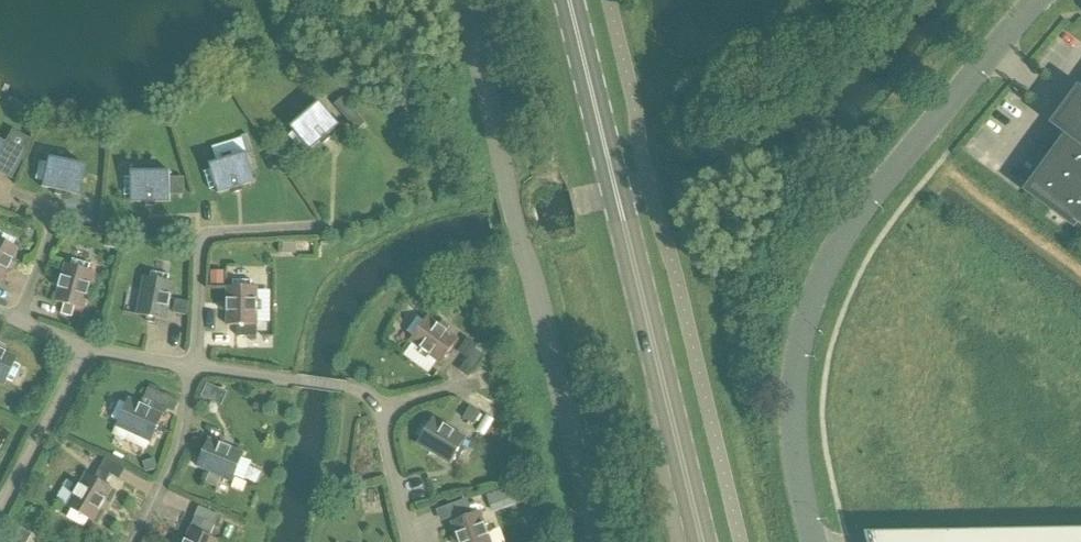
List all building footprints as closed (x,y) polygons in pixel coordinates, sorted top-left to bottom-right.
[(344,97),(335,105),(344,115),(353,108),(344,97)] [(339,124),(319,102),(290,127),(294,131),(289,136),(301,150),(306,145),(310,150),(321,140),(324,144),(331,137),(328,134),(339,124)] [(1031,191),(1080,228),(1080,115),(1076,122),(1079,125),(1069,139),(1031,191)] [(4,167),(10,157),(0,152),(4,145),(0,142),(0,165),(4,167)] [(210,164),(211,170),(206,172),(211,189),(217,187),(219,193),(233,188),(234,193),(243,190),(242,186),(256,181),(247,153),(210,164)] [(78,195),(85,166),(47,158),(46,163),(39,162),(35,180),(42,181),(41,187),(55,190),(54,195),(63,197),(64,192),(78,195)] [(170,201),(170,171),(132,172),(132,177),(125,177),(125,196),(132,196),(132,201),(146,201),(146,206),(156,206),(156,201),(170,201)] [(6,270),(10,272),(15,263),(10,261),(17,248),(12,246),(15,240),(0,232),(0,281),(6,270)] [(116,248),(118,239),(107,236),(105,246),(116,248)] [(56,301),(66,304),(63,314),(73,317),(76,307),(84,309),(95,272),(89,270),(91,264),(73,259),(71,265),(66,264),(62,278),(57,277),(55,286),(59,287),(56,301)] [(212,270),(212,284),(224,284),(224,270),(212,270)] [(157,319),(167,321),(174,283),(169,282),(170,275),(151,271),(150,278),(145,277),(137,315),(147,317),(146,322),(156,323),(157,319)] [(227,325),(239,325),(239,335),(249,335),(250,326),(257,326),(258,287),(252,287),(252,280),(233,280),(233,287),(228,287),(228,301),(223,301),(223,311),(228,311),(227,325)] [(189,302),(176,300),(173,313),(187,315),(189,302)] [(430,355),(442,364),(459,339),(428,317),(425,321),(419,317),(408,332),(413,336),(410,341),(422,349),(419,353),(427,359),(430,355)] [(467,339),(458,352),(469,359),(478,346),(467,339)] [(3,385),(5,380),(11,383),(19,366),(13,363),(16,358),(0,351),(0,384),(3,385)] [(227,392),(207,383),(201,396),(221,405),(227,392)] [(149,389),(144,399),(155,404),(159,393),(149,389)] [(120,401),(112,418),(119,421),(116,426),(151,442),(156,433),(160,435),(164,426),(160,424),(164,415),(152,410),(143,406),(142,405),(129,399),(126,404),(120,401)] [(483,413),(472,406),(465,417),(476,424),(483,413)] [(419,445),(432,452),(453,464),(468,439),(435,419),(432,424),(426,420),(416,436),(422,440),(419,445)] [(201,457),(197,466),(233,481),(235,476),(242,479),(249,461),(243,458),(245,453),(209,439),(205,448),(200,446),(197,455),(201,457)] [(148,471),(159,467),(155,457),(145,460),(148,471)] [(113,488),(87,474),(67,507),(72,510),(69,516),(85,525),(88,519),(93,522),(100,509),(105,512),(109,503),(105,501),(113,488)] [(500,513),(522,506),(515,485),(493,493),(500,513)] [(480,511),(452,522),(457,536),(453,537),(454,541),(492,541),(480,511)] [(19,527),(11,541),(12,541),(28,541),(32,535),(19,527)] [(218,540),(191,528),(185,541),(181,540),(179,541),(218,541),(218,540)] [(870,533),(872,541),(1080,541),(1080,530),(891,533),(870,533)]
